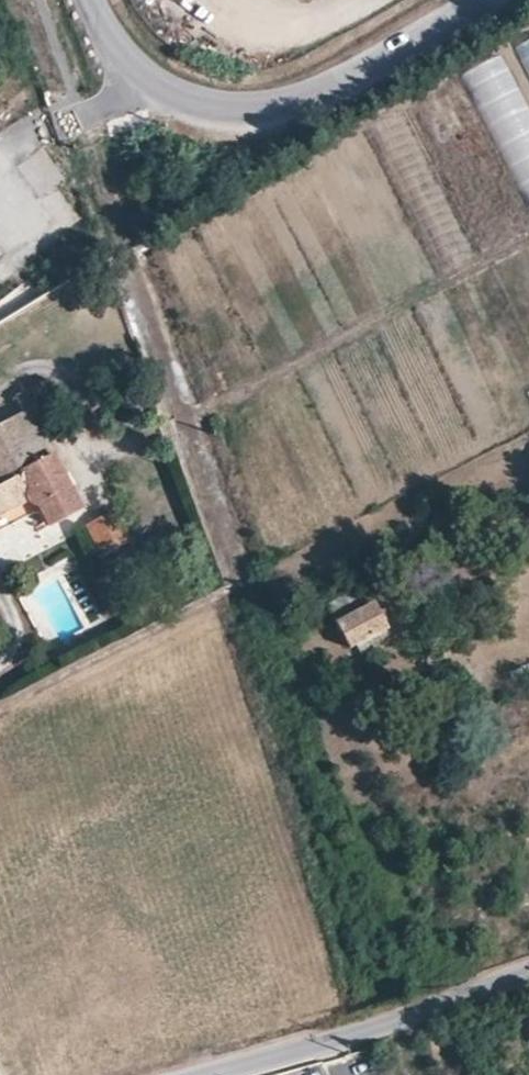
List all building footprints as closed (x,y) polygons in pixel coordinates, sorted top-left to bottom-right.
[(11,400),(18,412),(28,430),(35,426),(67,410),(48,378),(11,400)] [(18,412),(0,422),(0,512),(19,501),(40,504),(48,518),(77,502),(35,426),(28,430),(18,412)] [(0,512),(0,524),(40,504),(19,501),(0,512)] [(128,535),(115,511),(89,525),(101,549),(128,535)] [(348,644),(388,624),(366,581),(326,600),(348,644)]
